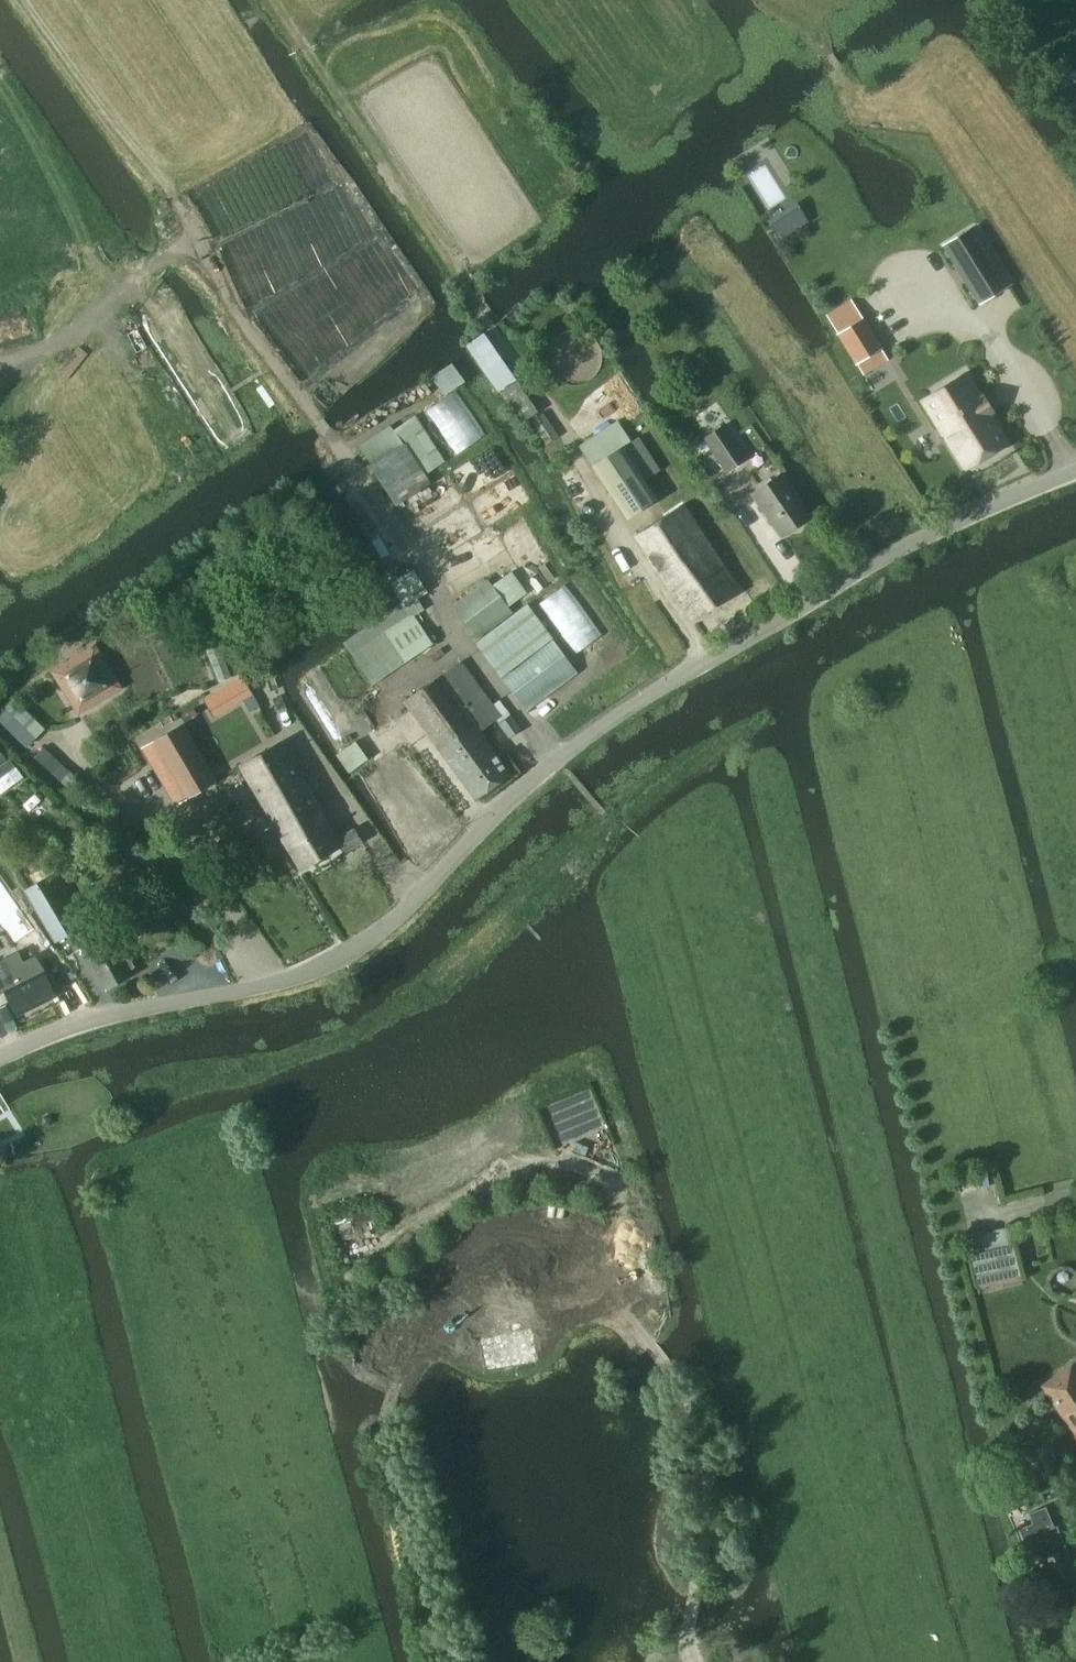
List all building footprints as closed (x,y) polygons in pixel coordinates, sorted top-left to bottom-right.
[(977,224),(943,246),(979,304),(1013,282),(977,224)] [(862,318),(837,333),(856,363),(881,348),(862,318)] [(1012,439),(966,369),(922,397),(966,467),(1012,439)] [(542,413),(530,421),(545,444),(557,437),(542,413)] [(371,465),(396,505),(430,484),(425,475),(445,462),(415,415),(392,430),(389,426),(359,446),(371,465)] [(726,473),(747,458),(725,425),(703,440),(726,473)] [(627,520),(658,499),(624,446),(592,467),(627,520)] [(752,495),(781,537),(810,517),(781,474),(752,495)] [(681,504),(634,535),(692,620),(739,589),(681,504)] [(344,646),(349,653),(357,665),(356,666),(372,688),(384,679),(404,666),(431,647),(412,619),(424,611),(418,599),(427,594),(414,569),(389,583),(403,607),(344,646)] [(492,586),(487,580),(452,607),(477,640),(512,613),(507,607),(527,593),(511,571),(492,586)] [(528,605),(475,644),(500,678),(553,639),(528,605)] [(527,711),(576,674),(551,641),(501,678),(527,711)] [(94,645),(51,672),(63,691),(73,685),(81,700),(103,686),(109,695),(120,688),(94,645)] [(474,800),(511,775),(480,732),(501,717),(460,660),(402,701),(437,752),(439,751),(474,800)] [(252,693),(242,676),(223,687),(233,704),(252,693)] [(347,743),(369,729),(332,676),(310,693),(347,743)] [(26,748),(27,747),(36,738),(5,708),(0,712),(0,722),(26,748)] [(520,730),(509,715),(497,724),(508,739),(520,730)] [(154,743),(186,797),(213,781),(181,727),(154,743)] [(343,853),(362,843),(354,830),(336,840),(279,742),(239,765),(300,870),(340,847),(343,853)] [(368,760),(356,742),(336,755),(349,773),(368,760)] [(72,834),(60,840),(68,854),(80,847),(72,834)] [(27,892),(54,938),(77,925),(50,879),(27,892)] [(3,886),(0,888),(0,921),(16,944),(34,931),(3,886)] [(105,934),(82,948),(107,990),(128,977),(125,972),(134,967),(128,957),(118,939),(111,944),(105,934)] [(0,975),(0,1001),(9,997),(17,1015),(56,996),(45,975),(48,973),(41,964),(32,968),(29,961),(0,975)] [(1010,1245),(969,1255),(976,1287),(1020,1276),(1013,1245),(1010,1245)] [(1071,1364),(1039,1386),(1075,1438),(1075,1372),(1071,1364)] [(1053,1441),(1032,1450),(1045,1483),(1066,1474),(1053,1441)] [(1019,1529),(1029,1555),(1035,1552),(1051,1593),(1069,1586),(1066,1579),(1075,1575),(1057,1527),(1054,1528),(1045,1507),(1028,1514),(1033,1523),(1019,1529)]
